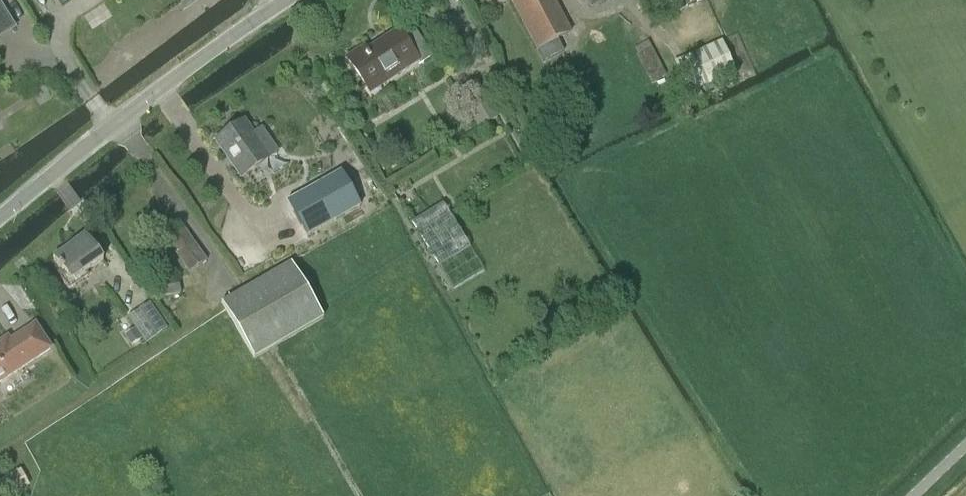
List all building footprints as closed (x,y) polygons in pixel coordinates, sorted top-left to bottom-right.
[(515,10),(535,51),(537,50),(543,62),(563,52),(557,40),(570,32),(554,0),(509,0),(515,10)] [(676,12),(702,0),(671,0),(676,12)] [(13,27),(0,7),(0,35),(13,27)] [(368,94),(418,62),(420,65),(431,57),(413,30),(401,37),(397,31),(366,51),(364,47),(346,59),(368,94)] [(736,73),(721,40),(672,62),(687,95),(736,73)] [(635,54),(650,83),(665,75),(647,41),(633,48),(636,54),(635,54)] [(474,82),(457,92),(479,129),(496,119),(474,82)] [(261,127),(251,134),(242,121),(215,140),(240,176),(264,160),(265,161),(278,153),(261,127)] [(339,172),(287,202),(306,236),(359,207),(339,172)] [(442,204),(410,223),(450,289),(482,269),(442,204)] [(188,274),(206,262),(183,228),(165,240),(188,274)] [(71,286),(85,276),(83,272),(101,259),(84,235),(52,258),(60,271),(57,273),(60,277),(63,275),(71,286)] [(321,318),(289,263),(220,303),(252,358),(321,318)] [(137,310),(155,336),(166,329),(148,303),(137,310)] [(50,349),(34,324),(9,341),(6,337),(0,341),(0,381),(50,349)] [(132,331),(124,336),(131,346),(139,341),(132,331)] [(0,479),(0,492),(2,495),(10,495),(29,486),(19,469),(0,479)]
